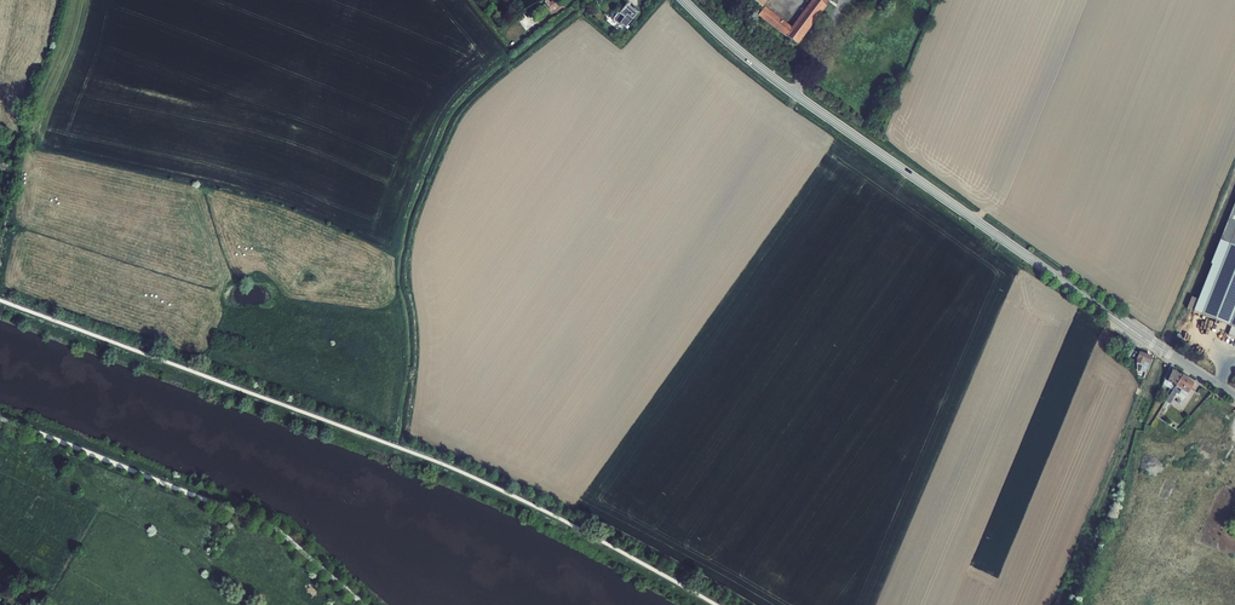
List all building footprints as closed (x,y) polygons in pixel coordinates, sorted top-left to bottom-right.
[(559,0),(552,0),(547,5),(553,12),(563,4),(559,0)] [(810,5),(820,12),(829,0),(814,0),(810,5)] [(621,23),(627,27),(639,12),(634,8),(633,10),(627,5),(620,14),(625,18),(621,23)] [(816,17),(820,12),(810,5),(806,10),(816,17)] [(796,44),(816,17),(806,10),(792,29),(763,8),(758,15),(796,44)] [(621,23),(625,18),(620,14),(616,19),(621,23)] [(1220,239),(1229,244),(1234,228),(1234,201),(1220,239)] [(1229,244),(1220,239),(1211,263),(1212,263),(1198,299),(1193,311),(1231,326),(1234,328),(1234,228),(1229,244)] [(1193,311),(1198,299),(1192,297),(1187,308),(1193,311)] [(1126,353),(1129,355),(1134,348),(1130,345),(1126,353)] [(1140,352),(1137,358),(1138,371),(1146,372),(1152,357),(1140,352)] [(1166,395),(1169,397),(1183,375),(1173,369),(1171,373),(1167,372),(1164,379),(1164,380),(1163,384),(1170,389),(1166,395)] [(1184,400),(1194,383),(1183,375),(1169,397),(1162,406),(1167,409),(1176,395),(1184,400)]
